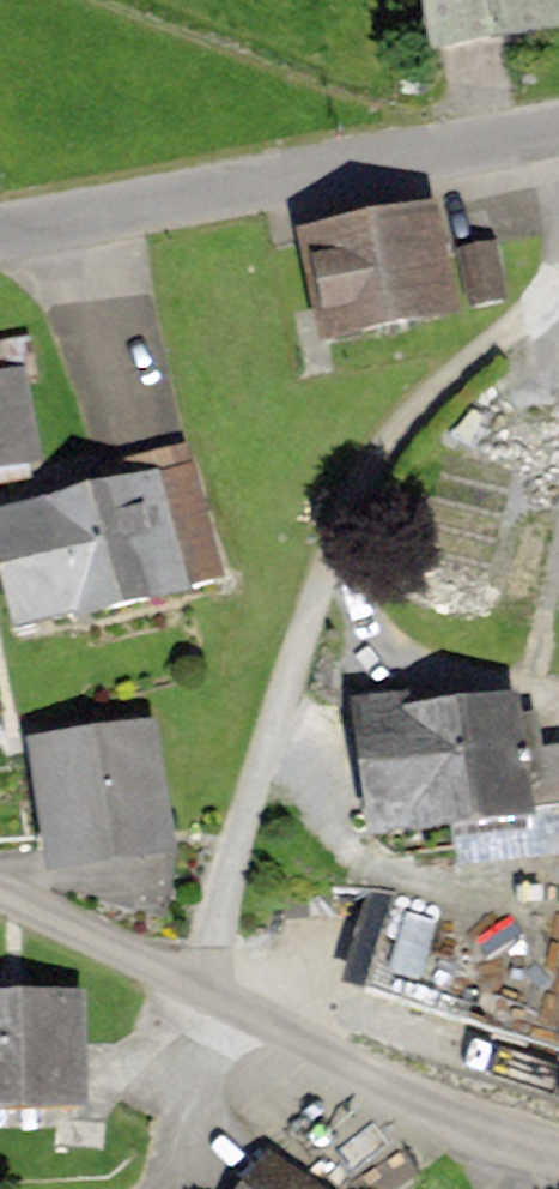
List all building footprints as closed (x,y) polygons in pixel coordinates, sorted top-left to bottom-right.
[(429,59),(558,38),(558,0),(419,0),(429,59)] [(434,210),(302,238),(326,352),(458,324),(434,210)] [(495,246),(462,254),(474,310),(508,302),(495,246)] [(36,469),(25,378),(37,376),(32,337),(0,341),(0,474),(36,469)] [(130,462),(134,479),(165,605),(229,590),(194,447),(130,462)] [(0,510),(0,612),(7,643),(165,605),(134,479),(0,510)] [(413,697),(348,706),(369,846),(542,820),(524,699),(416,715),(413,697)] [(157,861),(147,724),(28,732),(37,869),(157,861)] [(348,984),(558,1042),(558,947),(372,896),(348,984)] [(0,1002),(0,1116),(89,1114),(85,999),(0,1002)] [(241,1188),(316,1188),(271,1152),(241,1188)]
